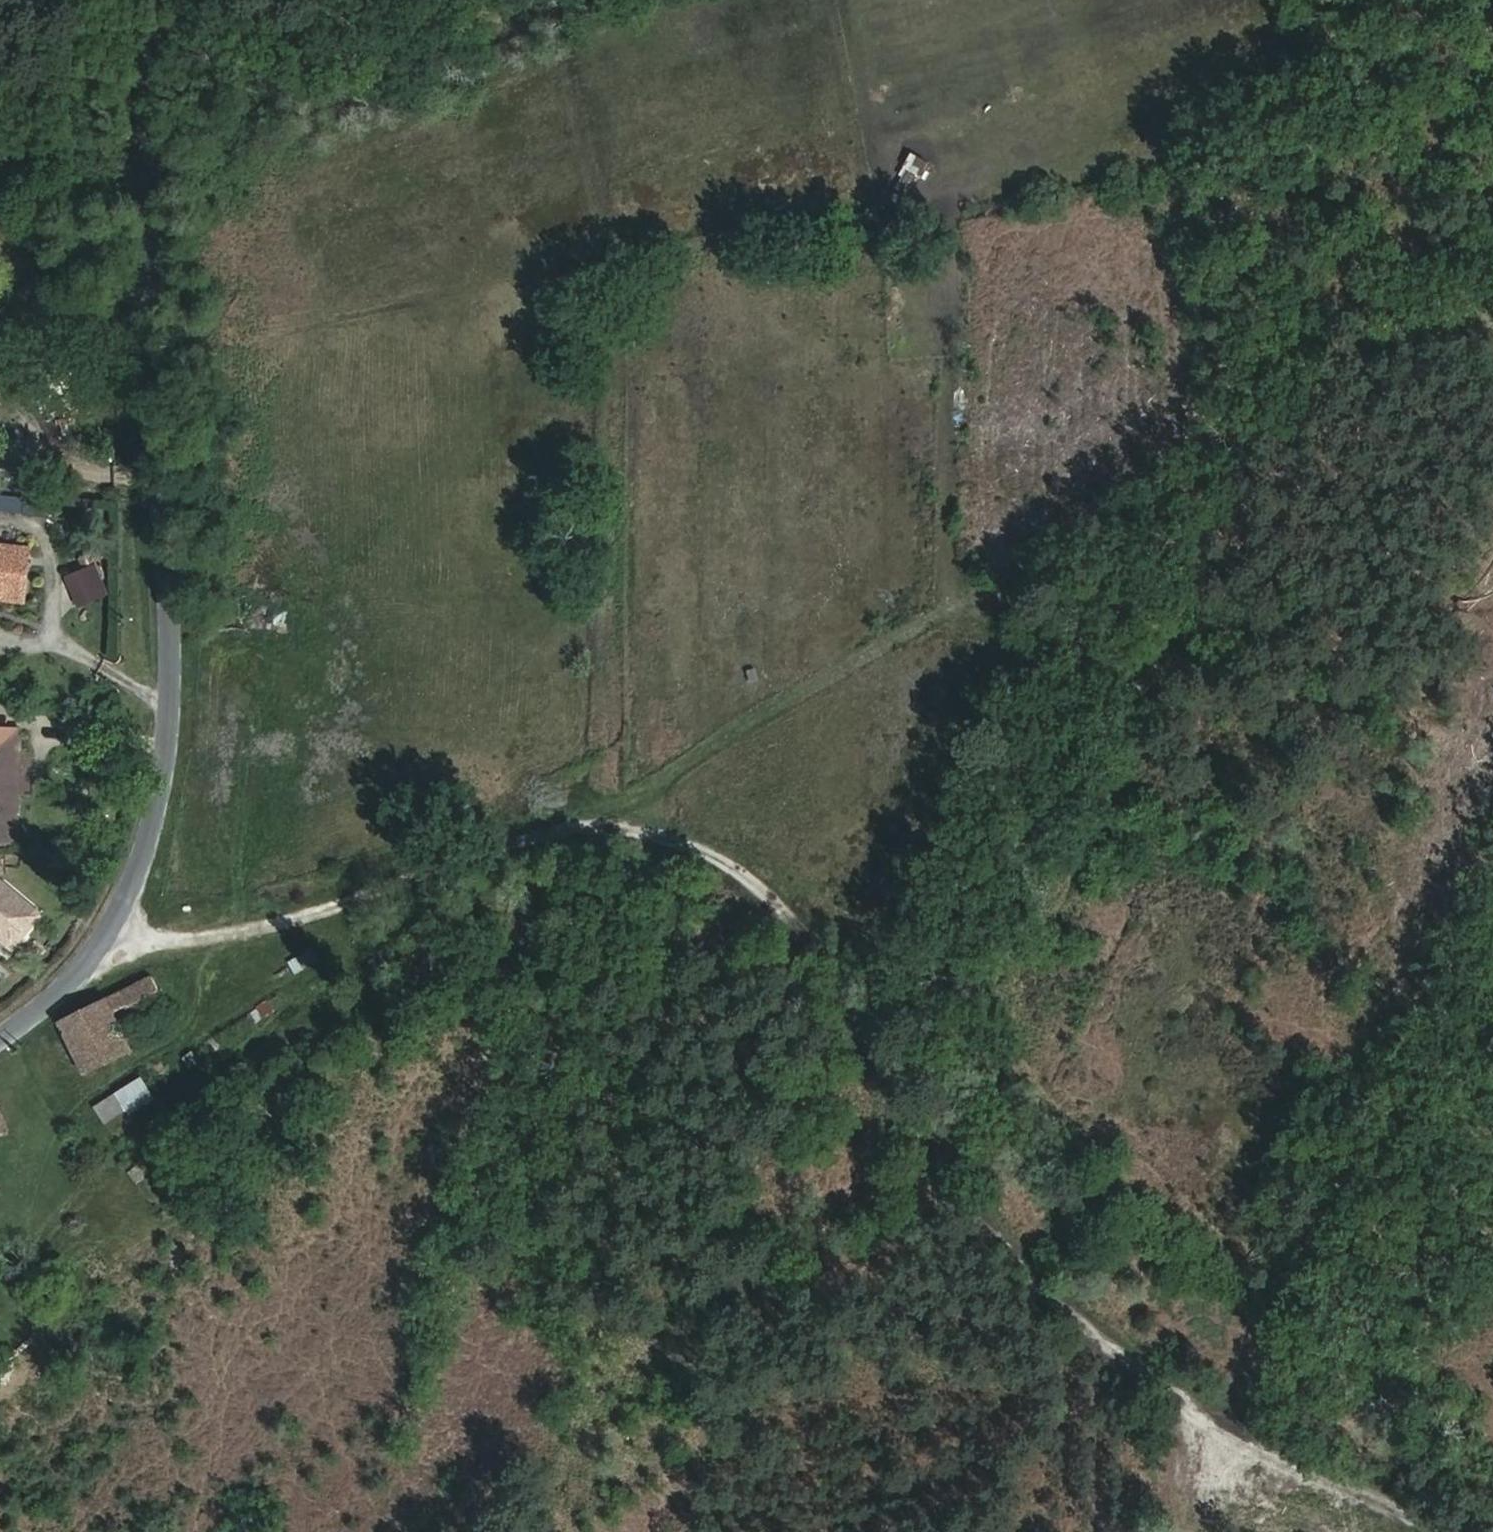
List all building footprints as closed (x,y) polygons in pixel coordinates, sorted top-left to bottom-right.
[(920,178),(928,162),(909,152),(900,168),(920,178)] [(26,567),(33,517),(0,512),(0,564),(26,567)] [(94,562),(63,575),(75,607),(107,594),(94,562)] [(214,583),(213,618),(291,616),(290,582),(214,583)] [(47,714),(2,709),(0,725),(0,821),(34,825),(40,777),(34,776),(39,738),(45,738),(47,714)] [(45,738),(39,738),(34,776),(40,777),(45,738)] [(11,867),(0,867),(0,906),(4,906),(4,919),(22,935),(51,903),(11,867)] [(291,974),(318,964),(313,950),(286,959),(291,974)] [(70,1013),(98,1064),(141,1040),(123,1007),(165,983),(154,965),(70,1013)] [(255,1024),(274,1012),(267,1001),(248,1013),(255,1024)] [(141,1076),(90,1104),(104,1129),(155,1102),(141,1076)]
